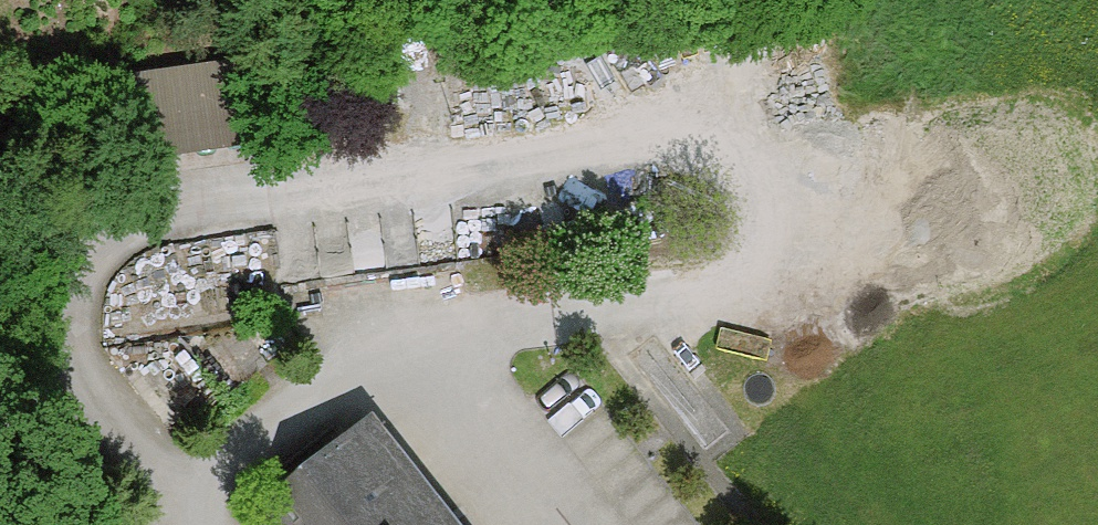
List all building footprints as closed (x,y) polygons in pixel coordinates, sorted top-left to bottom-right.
[(271,155),(257,72),(124,94),(137,177),(261,157),(271,155)] [(358,417),(238,511),(249,524),(442,524),(358,417)]
